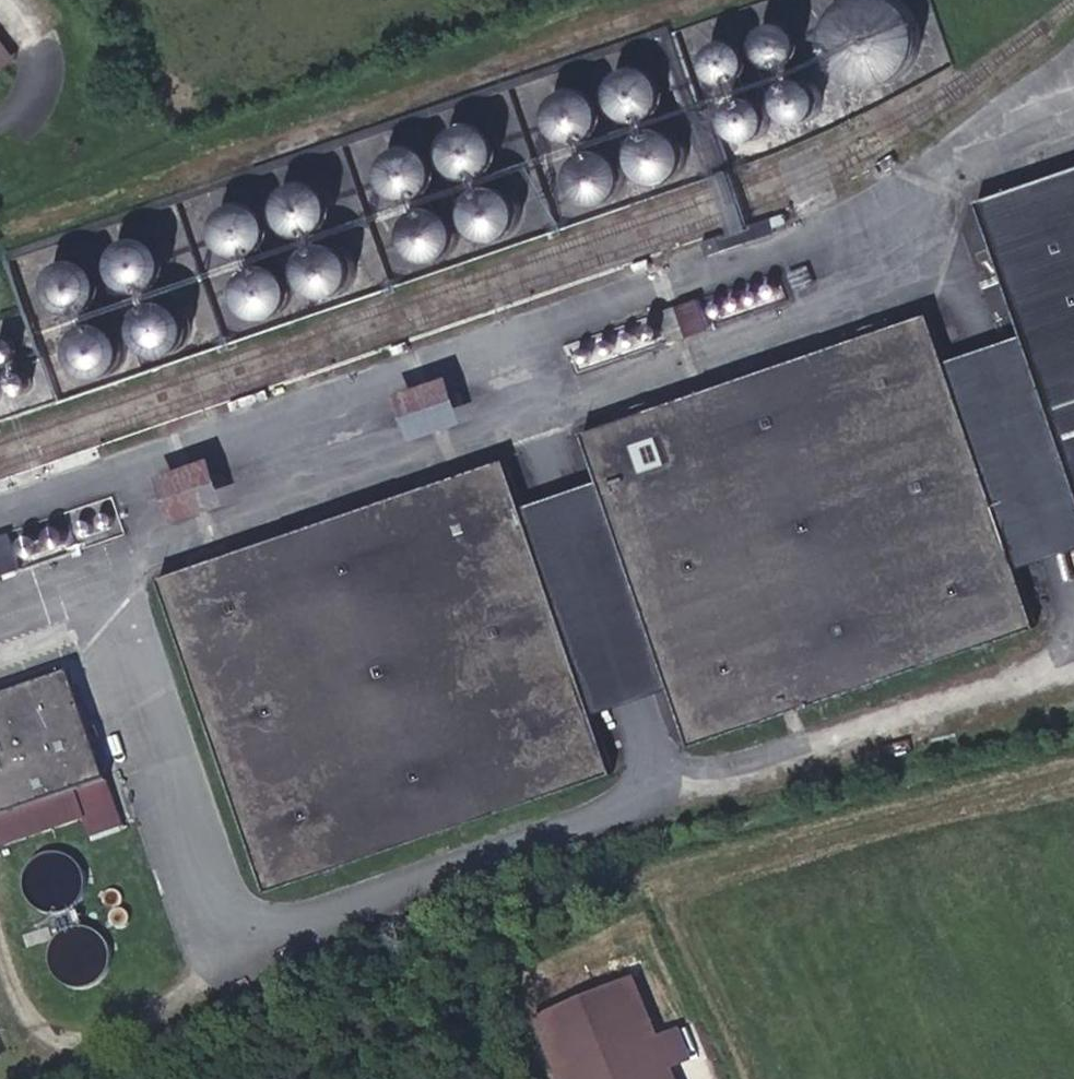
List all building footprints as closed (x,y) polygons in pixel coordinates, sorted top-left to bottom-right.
[(881,82),(895,77),(907,67),(915,54),(918,39),(916,23),(909,10),(899,0),(844,0),(841,2),(831,13),(825,28),(825,43),(829,58),(838,70),(851,79),(866,84),(881,82)] [(771,25),(765,29),(762,35),(760,42),(761,49),(764,55),(769,60),(775,63),(781,64),(788,63),(794,59),(799,54),(801,47),(802,41),(800,34),(796,28),(790,24),(784,22),(777,23),(771,25)] [(0,35),(0,71),(17,58),(0,35)] [(740,40),(733,38),(726,38),(719,41),(713,45),(710,51),(708,58),(708,66),(711,72),(717,78),(723,81),(730,82),(737,81),(744,78),(749,72),(752,65),(752,58),(750,51),(746,45),(740,40)] [(621,111),(629,115),(637,118),(646,117),(655,114),(661,108),(666,100),(667,91),(666,82),(662,74),(655,68),(647,64),(638,63),(629,65),(621,70),(616,77),(613,86),(612,95),(615,103),(621,111)] [(803,80),(796,79),(788,80),(783,84),(778,89),(775,96),(775,103),(777,110),(781,116),(787,120),(794,122),(801,122),(807,119),(813,115),(817,109),(818,102),(818,94),(814,88),(809,83),(803,80)] [(576,88),(567,90),(560,95),(554,102),(551,111),(551,121),(554,129),(560,136),(568,141),(577,144),(586,143),(594,139),(601,132),(605,124),(607,115),(605,106),(601,98),(594,92),(585,88),(576,88)] [(746,94),(739,96),(733,100),(729,106),(726,113),(726,120),(729,127),(733,133),(739,137),(747,139),(754,138),(760,135),(766,130),(770,124),(771,116),(769,109),(766,103),(761,98),(754,95),(746,94)] [(480,126),(472,125),(464,128),(458,133),(453,139),(451,147),(451,155),(454,162),(459,169),(466,173),(473,175),(481,174),(489,170),(495,165),(498,158),(499,149),(498,141),(494,134),(488,129),(480,126)] [(669,126),(660,125),(651,127),(643,131),(638,138),(635,146),(634,155),(636,164),(641,171),(648,176),(656,179),(665,179),(674,176),(681,170),(686,162),(688,154),(687,145),(683,137),(677,130),(669,126)] [(390,161),(388,168),(388,176),(390,184),(396,190),(403,195),(411,196),(419,195),(426,192),(432,186),(435,179),(437,171),(435,163),(431,156),(425,151),(417,147),(409,147),(401,149),(395,154),(390,161)] [(599,205),(608,203),(616,199),(623,192),(626,183),(627,174),(625,164),(620,157),(612,151),(603,148),(594,148),(585,151),(578,157),(573,165),(570,174),(571,183),(575,192),(581,199),(589,203),(599,205)] [(979,202),(1024,331),(1073,477),(1073,169),(979,202)] [(316,178),(306,176),(297,178),(288,182),(281,189),(277,198),(276,208),(279,217),(284,225),(292,231),(301,234),(310,235),(320,232),(327,226),(333,218),(335,208),(334,199),(331,190),(324,183),(316,178)] [(469,199),(466,207),(466,217),(469,226),(475,232),(483,237),(492,239),(501,238),(509,235),(516,228),(520,220),(521,211),(520,202),(515,194),(508,188),(500,184),(491,184),(482,186),(474,192),(469,199)] [(272,235),(273,225),(271,216),(266,207),(258,201),(250,198),(240,198),(231,201),(223,207),(218,214),(215,224),(216,234),(219,242),(225,249),(234,254),(243,256),(253,255),(261,250),(268,243),(272,235)] [(458,240),(458,232),(457,224),(453,216),(447,211),(439,208),(431,207),(423,210),(416,215),(411,221),(408,229),(409,237),(412,245),(417,252),(424,256),(432,258),(440,257),(448,253),(454,247),(458,240)] [(145,235),(127,237),(115,252),(115,270),(127,284),(145,287),(161,278),(167,261),(161,244),(145,235)] [(311,285),(317,290),(325,292),(334,292),(341,290),(348,284),(352,277),(354,269),(353,261),(349,254),(343,247),(336,244),(328,242),(319,244),(313,248),(307,255),(304,262),(304,270),(306,278),(311,285)] [(43,276),(42,294),(54,308),(72,311),(88,302),(94,285),(88,268),(72,259),(54,262),(43,276)] [(240,286),(241,294),(244,302),(249,309),(256,312),(265,315),(273,314),(281,310),(287,304),(290,296),(292,288),(290,280),(286,273),(279,267),(271,264),(263,264),(255,266),(248,271),(243,277),(240,286)] [(191,325),(184,307),(168,297),(149,300),(136,315),(136,334),(148,349),(167,353),(184,343),(191,325)] [(698,300),(675,308),(686,336),(708,328),(698,300)] [(689,740),(1031,623),(1010,567),(940,360),(925,313),(583,430),(599,480),(669,687),(689,740)] [(120,346),(113,327),(96,317),(76,320),(62,336),(62,356),(75,372),(95,376),(113,366),(120,346)] [(1024,331),(940,360),(1010,567),(1073,546),(1073,477),(1024,331)] [(453,372),(400,391),(413,435),(468,415),(453,372)] [(211,455),(160,473),(176,517),(227,499),(211,455)] [(268,888),(610,770),(589,714),(519,507),(504,460),(163,577),(268,888)] [(669,687),(599,480),(519,507),(589,714),(669,687)] [(18,530),(22,555),(76,546),(72,521),(18,530)] [(0,535),(0,570),(5,583),(24,576),(9,532),(0,535)] [(106,778),(70,674),(0,699),(0,814),(106,778)] [(0,814),(0,845),(1,847),(84,819),(91,839),(123,828),(106,778),(0,814)] [(104,977),(108,938),(66,933),(62,972),(104,977)] [(531,1019),(555,1078),(679,1078),(638,977),(531,1019)]
